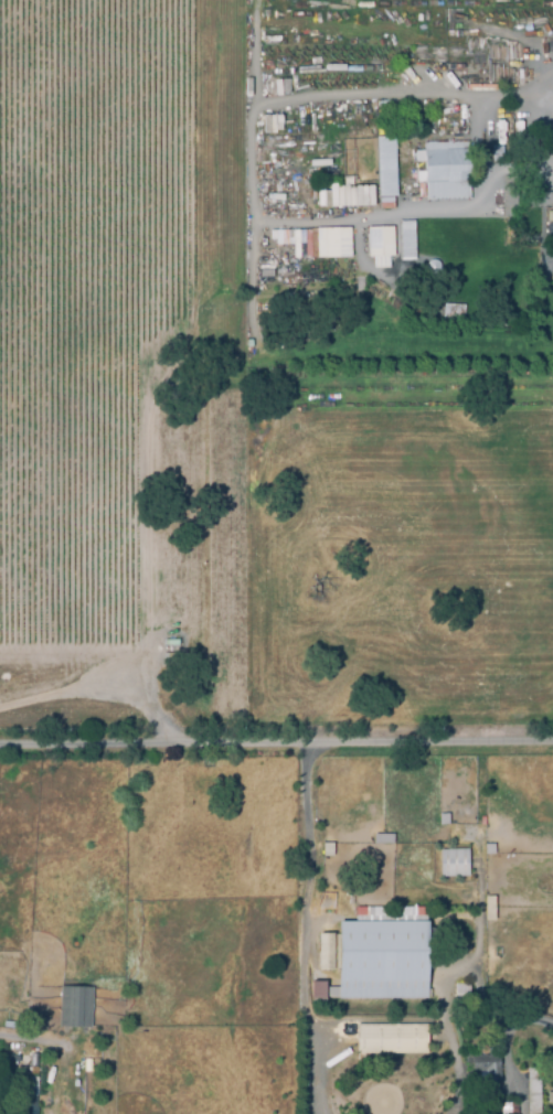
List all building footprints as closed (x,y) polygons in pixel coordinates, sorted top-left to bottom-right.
[(262,132),(281,131),(280,115),(261,115),(262,132)] [(538,132),(552,132),(552,155),(539,156),(538,132)] [(394,195),(393,137),(375,137),(377,196),(394,195)] [(425,200),(423,143),(467,142),(469,190),(442,191),(443,200),(425,200)] [(501,164),(490,163),(491,147),(501,147),(501,164)] [(412,220),(398,220),(399,259),(413,258),(412,220)] [(388,267),(387,256),(392,256),(391,226),(366,227),(367,257),(372,257),(372,267),(388,267)] [(333,858),(323,857),(323,844),(333,844),(333,858)] [(487,845),(497,845),(497,856),(487,856),(487,845)] [(443,851),(471,851),(471,878),(444,878),(443,851)] [(486,921),(486,897),(494,897),(494,921),(486,921)] [(421,910),(430,910),(430,921),(421,921),(421,910)] [(361,911),(371,911),(371,921),(361,921),(361,911)] [(426,1000),(323,998),(325,988),(339,988),(339,971),(318,971),(318,934),(339,935),(339,922),(427,923),(426,1000)] [(468,1006),(455,1005),(457,985),(470,986),(468,1006)] [(92,1028),(59,1027),(61,988),(93,989),(92,1028)] [(358,1042),(358,1026),(427,1026),(427,1041),(427,1054),(358,1054),(358,1042)] [(488,1085),(487,1081),(480,1082),(479,1070),(467,1072),(465,1052),(479,1050),(480,1057),(498,1056),(501,1084),(488,1085)] [(40,1069),(38,1113),(18,1113),(20,1057),(40,1057),(39,1069),(40,1069)] [(537,1068),(525,1069),(526,1113),(538,1113),(537,1068)] [(547,1074),(548,1113),(535,1113),(534,1074),(547,1074)]
